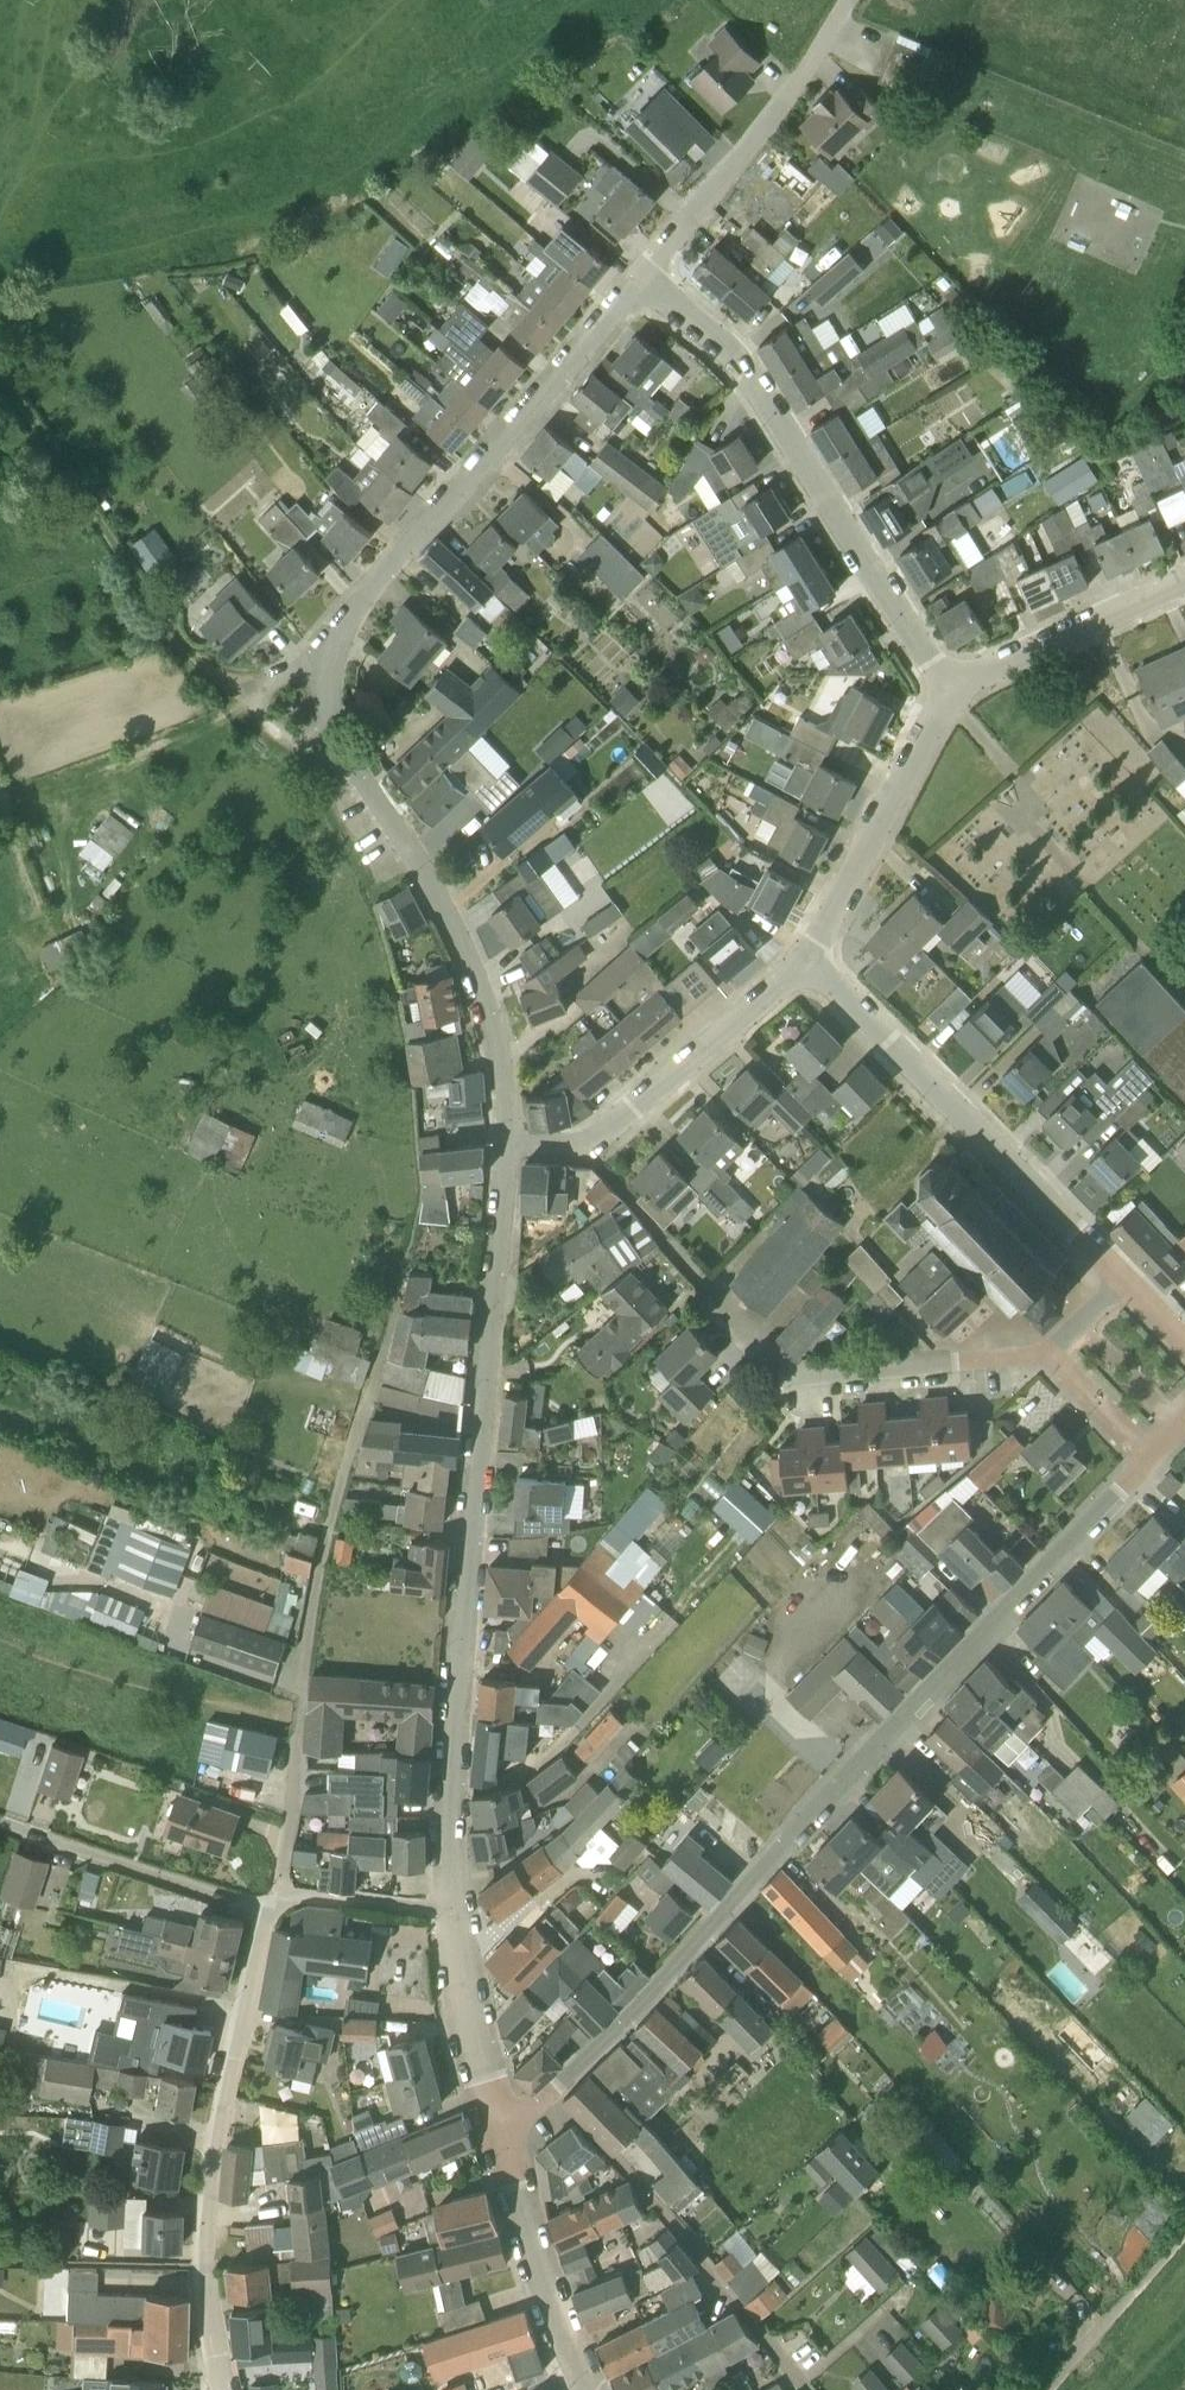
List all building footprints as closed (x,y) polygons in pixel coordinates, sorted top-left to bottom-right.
[(723,111),(744,90),(754,80),(748,73),(759,63),(725,29),(711,43),(720,52),(704,68),(700,64),(685,79),(692,86),(695,82),(723,111)] [(943,75),(922,66),(913,62),(917,51),(895,42),(879,81),(932,103),(943,75)] [(863,123),(867,128),(884,111),(870,97),(861,88),(849,100),(839,90),(836,93),(830,88),(813,105),(818,110),(803,125),(818,140),(818,145),(824,151),(829,151),(832,154),(863,123)] [(634,130),(646,143),(668,165),(687,147),(697,157),(714,140),(677,102),(665,114),(653,101),(639,115),(644,120),(634,130)] [(471,174),(488,155),(469,138),(452,157),(471,174)] [(556,205),(582,175),(552,150),(526,180),(556,205)] [(822,179),(832,168),(820,156),(808,169),(822,179)] [(628,178),(591,221),(616,243),(654,200),(628,178)] [(759,253),(770,241),(754,226),(743,239),(759,253)] [(552,253),(592,287),(610,266),(570,231),(552,253)] [(397,234),(378,262),(392,271),(411,243),(397,234)] [(751,319),(767,301),(771,296),(758,284),(774,267),(775,268),(786,255),(770,241),(759,253),(743,271),(723,294),(751,319)] [(523,266),(535,276),(550,287),(574,308),(592,287),(552,253),(541,244),(523,266)] [(743,271),(715,246),(695,270),(723,294),(743,271)] [(849,251),(808,288),(823,306),(865,269),(849,251)] [(556,329),(532,308),(518,296),(489,272),(480,282),(491,292),(494,289),(511,304),(500,317),(514,329),(513,330),(538,351),(556,329)] [(535,276),(518,296),(532,308),(556,329),(574,308),(550,287),(535,276)] [(440,329),(451,339),(483,366),(507,387),(525,365),(501,344),(495,351),(479,338),(489,327),(462,304),(440,329)] [(825,349),(805,361),(779,377),(799,409),(833,388),(840,399),(886,369),(926,344),(951,328),(956,325),(943,307),(929,316),(936,326),(924,333),(915,319),(860,355),(858,353),(850,358),(839,339),(824,348),(825,349)] [(805,317),(786,329),(785,329),(759,345),(779,377),(805,361),(825,349),(824,348),(805,317)] [(961,344),(951,328),(926,344),(936,360),(961,344)] [(650,395),(663,380),(674,367),(660,355),(661,354),(639,335),(615,363),(637,382),(626,395),(660,421),(669,410),(657,400),(656,401),(650,395)] [(507,387),(483,366),(451,339),(445,346),(458,357),(446,371),(465,387),(489,408),(507,387)] [(363,388),(329,358),(322,350),(313,357),(320,367),(355,398),(363,388)] [(188,366),(214,403),(232,389),(206,353),(188,366)] [(840,399),(845,408),(848,413),(894,383),(886,369),(840,399)] [(613,428),(622,418),(633,405),(611,387),(593,371),(571,396),(584,407),(575,418),(592,432),(603,420),(613,428)] [(442,391),(432,383),(421,373),(415,380),(436,399),(442,391)] [(180,388),(198,412),(211,402),(194,378),(180,388)] [(447,408),(436,399),(415,380),(408,388),(420,398),(418,400),(438,418),(428,430),(453,451),(471,429),(447,408)] [(489,408),(465,387),(447,408),(471,429),(489,408)] [(391,443),(376,460),(410,488),(431,463),(404,440),(413,430),(379,400),(367,415),(384,429),(380,433),(391,443)] [(863,413),(873,431),(887,422),(876,405),(863,413)] [(832,461),(858,444),(838,412),(812,429),(832,461)] [(668,491),(606,443),(590,463),(547,426),(522,455),(549,478),(557,468),(588,494),(604,475),(651,513),(668,491)] [(740,436),(716,451),(697,440),(668,490),(681,501),(704,474),(715,491),(758,465),(740,436)] [(1151,492),(1164,485),(1179,479),(1175,469),(1160,437),(1131,450),(1145,480),(1151,492)] [(886,542),(911,526),(922,519),(908,497),(970,457),(958,439),(902,474),(884,486),(870,495),(875,503),(863,510),(874,528),(876,526),(886,542)] [(869,463),(858,444),(832,461),(852,492),(878,476),(884,486),(902,474),(896,465),(888,451),(869,463)] [(413,492),(410,488),(376,460),(372,456),(360,470),(363,473),(356,481),(338,466),(327,479),(340,495),(353,507),(363,495),(390,519),(413,492)] [(1141,521),(1123,530),(1137,562),(1165,549),(1148,510),(1157,506),(1151,492),(1145,480),(1131,486),(1136,497),(1131,500),(1141,521)] [(790,515),(789,514),(791,511),(784,501),(780,501),(772,487),(738,508),(731,497),(709,511),(718,525),(733,516),(748,541),(760,533),(761,533),(790,515)] [(536,555),(545,546),(553,545),(555,535),(552,532),(558,525),(548,516),(525,492),(499,517),(536,555)] [(950,539),(959,533),(982,519),(970,500),(925,529),(930,536),(900,555),(920,588),(964,560),(950,539)] [(350,560),(372,534),(334,502),(321,517),(317,514),(313,519),(297,502),(286,513),(308,537),(320,527),(325,535),(324,537),(350,560)] [(308,537),(286,513),(277,503),(259,519),(289,553),(270,570),(294,597),(320,573),(296,548),(308,537)] [(1081,541),(1074,527),(1066,508),(1043,522),(1059,558),(1046,565),(1060,597),(1089,584),(1071,545),(1081,541)] [(1003,510),(977,526),(992,550),(1017,534),(1003,510)] [(1088,520),(1074,527),(1081,541),(1084,547),(1094,543),(1108,575),(1137,562),(1123,530),(1107,537),(1101,523),(1091,527),(1088,520)] [(468,547),(491,570),(483,579),(515,612),(530,597),(499,565),(516,548),(492,523),(468,547)] [(132,540),(152,572),(177,556),(157,524),(132,540)] [(604,528),(581,550),(624,595),(647,573),(604,528)] [(819,563),(802,535),(776,551),(770,541),(737,562),(747,577),(762,568),(776,590),(789,581),(819,563)] [(437,538),(420,556),(477,610),(478,609),(488,619),(504,603),(437,538)] [(1014,542),(993,554),(1005,577),(1009,586),(1019,581),(1032,610),(1060,597),(1046,565),(1031,571),(1023,554),(1020,555),(1014,542)] [(966,572),(976,591),(1005,577),(993,554),(966,572)] [(836,590),(819,563),(789,581),(798,595),(784,603),(777,608),(783,617),(772,624),(783,640),(794,633),(793,633),(808,624),(807,623),(801,613),(836,590)] [(259,630),(263,634),(277,621),(238,580),(224,593),(230,600),(204,625),(232,655),(259,630)] [(983,627),(965,599),(949,609),(942,596),(930,604),(955,644),(983,627)] [(400,642),(396,638),(381,655),(411,682),(447,641),(405,605),(394,618),(409,632),(400,642)] [(793,633),(794,633),(783,640),(794,659),(819,644),(832,665),(828,668),(828,673),(869,674),(880,664),(867,643),(869,642),(851,614),(823,631),(815,619),(807,623),(808,624),(793,633)] [(454,631),(475,648),(487,634),(466,617),(454,631)] [(1138,670),(1163,725),(1184,715),(1184,648),(1138,670)] [(455,710),(479,731),(520,692),(490,664),(472,685),(448,667),(424,696),(449,716),(455,710)] [(790,734),(795,737),(822,751),(827,753),(828,754),(838,736),(850,742),(856,731),(876,741),(893,710),(879,702),(880,700),(852,685),(829,731),(800,716),(790,734)] [(372,743),(392,731),(379,712),(376,695),(356,688),(358,705),(363,724),(372,743)] [(455,710),(449,716),(389,772),(412,796),(479,731),(455,710)] [(564,721),(540,743),(553,757),(577,735),(564,721)] [(510,749),(489,728),(412,804),(422,815),(432,825),(465,793),(510,749)] [(827,753),(822,751),(795,737),(784,757),(815,773),(804,795),(839,814),(855,782),(816,762),(822,752),(827,755),(827,753)] [(1175,784),(1184,796),(1184,767),(1163,741),(1149,753),(1175,784)] [(586,796),(557,762),(483,826),(504,853),(543,819),(558,807),(570,809),(586,796)] [(768,843),(791,855),(812,866),(828,835),(794,817),(800,806),(776,794),(763,818),(777,825),(768,843)] [(81,852),(108,872),(137,834),(109,814),(81,852)] [(546,868),(535,853),(517,867),(520,871),(528,882),(542,871),(546,868)] [(757,890),(729,875),(720,870),(702,883),(737,911),(746,898),(784,918),(793,901),(790,899),(797,886),(800,888),(801,886),(768,868),(757,890)] [(553,912),(538,891),(550,882),(542,871),(528,882),(520,871),(509,879),(520,895),(492,914),(513,944),(553,912)] [(378,903),(397,938),(426,922),(407,888),(378,903)] [(659,916),(672,931),(702,906),(689,891),(659,916)] [(892,917),(919,945),(935,928),(958,952),(990,921),(971,901),(947,926),(916,894),(892,917)] [(591,930),(625,912),(619,900),(584,918),(591,930)] [(929,955),(919,945),(892,917),(868,941),(905,978),(929,955)] [(703,946),(712,958),(728,976),(756,952),(734,926),(714,943),(693,918),(674,934),(692,956),(703,946)] [(632,945),(618,958),(576,995),(589,1011),(601,1000),(633,972),(646,960),(647,960),(632,941),(630,943),(632,945)] [(533,976),(526,980),(532,989),(522,993),(533,1021),(568,1008),(557,979),(573,967),(571,964),(588,951),(580,942),(552,962),(533,976)] [(519,957),(533,976),(552,962),(539,943),(519,957)] [(653,997),(622,1022),(644,1050),(682,1018),(675,1010),(687,999),(694,1007),(718,987),(696,961),(667,985),(646,960),(633,972),(653,997)] [(1142,961),(1096,1002),(1184,1100),(1184,1008),(1142,961)] [(443,1035),(440,1018),(441,1018),(440,1014),(459,1011),(453,976),(418,982),(421,998),(411,1000),(414,1021),(407,1023),(410,1041),(443,1035)] [(1066,992),(1055,981),(1024,1011),(1035,1023),(1054,1005),(1066,992)] [(972,999),(960,986),(936,1009),(949,1022),(972,999)] [(958,1030),(982,1054),(1012,1025),(987,1000),(958,1030)] [(1054,1005),(1035,1023),(1052,1040),(1071,1022),(1054,1005)] [(803,1102),(823,1082),(813,1073),(841,1044),(818,1021),(789,1050),(805,1067),(786,1086),(803,1102)] [(580,1057),(562,1071),(568,1078),(585,1099),(614,1075),(644,1050),(622,1022),(598,1042),(590,1032),(572,1046),(580,1057)] [(443,1035),(410,1041),(411,1051),(413,1062),(416,1082),(451,1078),(452,1096),(444,1096),(447,1121),(482,1117),(481,1100),(484,1099),(482,1071),(462,1074),(458,1043),(456,1033),(443,1035)] [(1044,1053),(1035,1044),(1003,1076),(1025,1098),(1053,1071),(1039,1058),(1044,1053)] [(832,1092),(823,1082),(803,1102),(814,1114),(816,1116),(823,1109),(831,1116),(846,1101),(859,1113),(886,1086),(862,1062),(835,1089),(832,1092)] [(1090,1143),(1116,1117),(1115,1117),(1138,1095),(1155,1078),(1142,1066),(1108,1099),(1088,1078),(1046,1119),(1047,1120),(1043,1123),(1043,1128),(1052,1136),(1056,1136),(1060,1133),(1070,1143),(1080,1133),(1090,1143)] [(814,1114),(803,1102),(786,1086),(785,1085),(775,1095),(765,1085),(749,1068),(724,1092),(736,1104),(735,1105),(750,1120),(751,1119),(754,1123),(759,1123),(767,1116),(766,1111),(763,1107),(767,1103),(795,1133),(814,1114)] [(585,1099),(568,1078),(552,1088),(545,1090),(546,1094),(527,1098),(532,1129),(571,1122),(573,1123),(594,1110),(585,1099)] [(1138,1095),(1115,1117),(1116,1117),(1127,1129),(1117,1138),(1116,1137),(1090,1163),(1113,1187),(1140,1160),(1129,1150),(1140,1139),(1129,1128),(1150,1107),(1138,1095)] [(305,1103),(296,1126),(346,1147),(356,1124),(305,1103)] [(241,1172),(260,1131),(207,1107),(188,1148),(241,1172)] [(709,1183),(731,1204),(746,1220),(756,1211),(740,1195),(742,1193),(728,1180),(732,1176),(725,1168),(745,1149),(706,1109),(681,1134),(719,1174),(709,1183)] [(421,1136),(422,1153),(441,1151),(439,1134),(421,1136)] [(832,1189),(852,1169),(824,1142),(804,1161),(832,1189)] [(425,1186),(424,1199),(420,1221),(451,1224),(448,1197),(445,1178),(485,1173),(486,1145),(441,1151),(422,1153),(421,1154),(425,1186)] [(1028,1216),(1016,1204),(1018,1203),(1016,1200),(1014,1202),(1003,1190),(1005,1189),(1003,1187),(1001,1188),(989,1176),(991,1175),(989,1173),(987,1174),(981,1167),(984,1165),(967,1148),(952,1163),(931,1163),(920,1173),(919,1195),(908,1205),(902,1199),(884,1217),(906,1240),(907,1239),(915,1247),(928,1235),(941,1249),(943,1247),(943,1248),(945,1246),(956,1258),(954,1259),(956,1262),(958,1260),(969,1272),(968,1273),(970,1275),(971,1274),(982,1285),(981,1287),(983,1289),(984,1287),(995,1299),(994,1301),(996,1303),(997,1301),(1009,1313),(1007,1314),(1009,1317),(1011,1315),(1012,1316),(1014,1314),(1013,1313),(1021,1305),(1032,1316),(1041,1307),(1048,1314),(1067,1296),(1060,1289),(1069,1280),(1059,1269),(1067,1261),(1069,1263),(1071,1260),(1069,1259),(1071,1258),(1069,1255),(1067,1257),(1056,1245),(1057,1244),(1055,1242),(1054,1243),(1043,1232),(1044,1230),(1042,1228),(1041,1229),(1029,1218),(1031,1216),(1029,1214),(1028,1216)] [(687,1198),(696,1189),(687,1180),(661,1153),(635,1178),(646,1190),(637,1199),(665,1227),(688,1204),(687,1198)] [(564,1210),(565,1188),(567,1165),(526,1162),(523,1207),(564,1210)] [(603,1178),(588,1193),(606,1212),(621,1197),(603,1178)] [(709,1183),(699,1193),(720,1215),(731,1204),(709,1183)] [(774,1233),(731,1284),(767,1315),(796,1281),(813,1295),(826,1278),(810,1265),(845,1225),(800,1186),(776,1214),(780,1218),(770,1230),(774,1233)] [(1109,1231),(1136,1259),(1169,1228),(1165,1223),(1143,1199),(1109,1231)] [(593,1224),(625,1274),(629,1271),(660,1246),(624,1200),(593,1224)] [(602,1293),(603,1292),(625,1274),(593,1224),(582,1233),(549,1253),(549,1254),(541,1260),(557,1285),(574,1274),(579,1282),(587,1277),(602,1293)] [(1179,1238),(1169,1228),(1136,1259),(1167,1291),(1184,1273),(1184,1245),(1179,1238)] [(876,1292),(892,1309),(904,1299),(888,1282),(892,1278),(862,1244),(847,1259),(858,1272),(876,1292)] [(982,1300),(933,1250),(900,1283),(915,1299),(947,1333),(982,1300)] [(838,1295),(858,1272),(847,1259),(774,1343),(795,1359),(844,1300),(838,1295)] [(643,1332),(650,1326),(635,1309),(651,1293),(629,1273),(630,1271),(629,1271),(625,1274),(603,1292),(621,1311),(577,1353),(598,1376),(613,1361),(617,1365),(630,1352),(626,1348),(643,1332)] [(391,1358),(423,1365),(427,1345),(469,1349),(474,1297),(430,1292),(432,1275),(410,1273),(403,1310),(391,1358)] [(899,1317),(892,1309),(876,1292),(866,1300),(890,1326),(888,1328),(904,1345),(917,1333),(901,1315),(899,1317)] [(667,1308),(651,1293),(635,1309),(650,1326),(669,1308),(669,1307),(667,1308)] [(656,1361),(659,1364),(674,1379),(659,1394),(686,1420),(714,1392),(713,1390),(709,1394),(698,1383),(701,1380),(697,1375),(714,1358),(703,1347),(706,1344),(689,1327),(656,1361)] [(190,1354),(146,1335),(131,1368),(175,1387),(190,1354)] [(326,1370),(328,1364),(335,1346),(321,1340),(317,1350),(304,1345),(295,1367),(308,1372),(323,1378),(326,1370)] [(423,1365),(391,1358),(382,1386),(421,1393),(429,1366),(423,1365)] [(421,1393),(464,1402),(467,1375),(429,1366),(421,1393)] [(502,1439),(525,1441),(541,1443),(574,1435),(570,1419),(540,1426),(545,1384),(529,1382),(527,1395),(507,1393),(502,1439)] [(860,1472),(848,1473),(847,1465),(972,1455),(971,1447),(981,1446),(979,1421),(969,1422),(968,1411),(950,1413),(949,1399),(921,1402),(922,1415),(887,1418),(886,1404),(859,1407),(860,1420),(841,1422),(843,1441),(826,1443),(825,1429),(798,1432),(799,1445),(780,1446),(781,1457),(771,1458),(773,1483),(783,1482),(784,1490),(849,1485),(849,1492),(862,1491),(860,1472)] [(450,1460),(458,1461),(461,1436),(402,1430),(402,1423),(370,1420),(360,1451),(360,1453),(361,1453),(392,1455),(404,1456),(450,1460)] [(1053,1422),(1032,1443),(1031,1444),(1052,1465),(1040,1477),(1056,1494),(1085,1466),(1071,1451),(1076,1446),(1053,1422)] [(1014,1434),(1009,1438),(973,1469),(968,1473),(983,1491),(1002,1475),(997,1469),(1024,1446),(1014,1434)] [(359,1474),(390,1477),(391,1473),(391,1468),(392,1455),(361,1453),(359,1474)] [(450,1460),(404,1456),(403,1469),(401,1486),(410,1487),(446,1491),(450,1460)] [(1170,1495),(1181,1482),(1171,1472),(1159,1485),(1170,1495)] [(919,1490),(926,1498),(944,1482),(938,1475),(919,1490)] [(518,1478),(516,1514),(514,1537),(548,1535),(570,1530),(571,1515),(564,1514),(566,1481),(518,1478)] [(402,1504),(400,1519),(443,1524),(446,1491),(410,1487),(409,1505),(402,1504)] [(954,1496),(943,1507),(917,1531),(972,1586),(988,1571),(1004,1586),(1025,1565),(1004,1544),(996,1552),(969,1524),(968,1511),(954,1496)] [(379,1517),(381,1502),(381,1501),(353,1498),(351,1516),(379,1520),(379,1517)] [(859,1511),(886,1540),(896,1532),(870,1504),(859,1511)] [(809,1514),(810,1526),(829,1525),(828,1513),(809,1514)] [(1157,1563),(1169,1575),(1184,1559),(1184,1524),(1182,1521),(1172,1532),(1154,1514),(1131,1538),(1157,1563)] [(123,1520),(103,1574),(117,1579),(119,1575),(177,1596),(195,1546),(123,1520)] [(615,1523),(578,1566),(558,1593),(549,1604),(545,1609),(509,1649),(530,1667),(581,1608),(594,1618),(587,1630),(591,1634),(575,1653),(585,1661),(608,1630),(618,1618),(642,1590),(644,1587),(606,1554),(625,1532),(615,1523)] [(917,1558),(929,1569),(942,1556),(909,1524),(889,1543),(909,1567),(917,1558)] [(298,1536),(291,1534),(287,1550),(289,1550),(313,1558),(318,1538),(300,1532),(299,1536),(298,1536)] [(547,1555),(548,1535),(514,1537),(510,1537),(509,1553),(547,1555)] [(335,1562),(349,1564),(353,1540),(338,1538),(335,1562)] [(1135,1587),(1157,1563),(1131,1538),(1108,1562),(1126,1579),(1116,1590),(1137,1609),(1147,1598),(1135,1587)] [(449,1543),(428,1541),(410,1539),(408,1567),(394,1566),(392,1587),(445,1592),(451,1541),(449,1541),(449,1543)] [(285,1566),(309,1574),(313,1560),(289,1553),(285,1566)] [(558,1593),(578,1566),(534,1562),(533,1569),(490,1565),(488,1588),(558,1593)] [(51,1577),(21,1568),(12,1597),(43,1605),(51,1577)] [(1064,1580),(1042,1603),(1083,1643),(1094,1633),(1134,1672),(1151,1654),(1120,1624),(1124,1621),(1099,1597),(1091,1605),(1064,1580)] [(898,1581),(884,1595),(915,1625),(943,1653),(966,1629),(965,1627),(978,1613),(951,1587),(928,1612),(898,1581)] [(549,1604),(558,1593),(488,1588),(486,1610),(524,1613),(507,1629),(497,1628),(495,1651),(506,1652),(509,1649),(545,1609),(549,1604)] [(644,1590),(642,1590),(618,1618),(634,1631),(658,1602),(644,1590)] [(943,1653),(915,1625),(884,1595),(870,1610),(891,1630),(885,1637),(904,1655),(898,1661),(880,1644),(878,1646),(856,1625),(850,1632),(908,1688),(943,1653)] [(144,1614),(103,1597),(95,1616),(136,1633),(144,1614)] [(1077,1675),(1065,1663),(1083,1643),(1042,1603),(1019,1626),(1050,1656),(1041,1665),(1037,1662),(1036,1663),(1064,1688),(1077,1675)] [(287,1642),(202,1613),(191,1644),(276,1673),(287,1642)] [(846,1636),(789,1698),(810,1718),(844,1683),(880,1717),(905,1692),(861,1649),(860,1650),(846,1636)] [(987,1659),(967,1680),(966,1680),(1014,1728),(1014,1727),(1028,1740),(1044,1723),(1030,1709),(1038,1701),(1016,1679),(1012,1684),(987,1659)] [(403,1717),(401,1754),(431,1756),(436,1685),(313,1674),(308,1710),(305,1750),(341,1753),(342,1742),(343,1713),(403,1717)] [(566,1701),(540,1698),(541,1687),(516,1684),(516,1681),(483,1679),(480,1715),(573,1722),(574,1722),(581,1715),(566,1701)] [(1014,1728),(966,1680),(945,1702),(975,1731),(976,1731),(993,1749),(1008,1764),(1029,1742),(1028,1740),(1014,1727),(1014,1728)] [(576,1748),(590,1760),(624,1723),(611,1711),(576,1748)] [(545,1752),(573,1722),(480,1715),(473,1780),(497,1778),(500,1750),(545,1752)] [(1003,1769),(965,1733),(947,1717),(928,1738),(961,1769),(951,1779),(974,1801),(1003,1769)] [(269,1773),(277,1736),(209,1720),(200,1757),(269,1773)] [(18,1754),(25,1732),(0,1725),(0,1749),(18,1754)] [(52,1742),(37,1785),(70,1796),(84,1753),(52,1742)] [(325,1813),(349,1814),(396,1815),(398,1796),(428,1799),(431,1756),(401,1754),(383,1752),(382,1759),(355,1757),(354,1771),(330,1770),(330,1790),(306,1793),(301,1812),(325,1813)] [(529,1780),(545,1801),(578,1776),(561,1755),(529,1780)] [(1065,1778),(1090,1803),(1105,1817),(1119,1803),(1105,1788),(1103,1789),(1078,1764),(1065,1778)] [(610,1855),(625,1869),(647,1845),(633,1831),(620,1846),(599,1825),(640,1780),(624,1766),(601,1792),(580,1815),(566,1830),(545,1846),(563,1869),(576,1857),(578,1860),(598,1860),(603,1856),(610,1855)] [(897,1818),(884,1833),(918,1865),(912,1871),(912,1872),(941,1899),(962,1877),(923,1841),(949,1814),(899,1768),(873,1795),(897,1818)] [(1171,1784),(1184,1799),(1184,1772),(1171,1784)] [(1051,1792),(1077,1816),(1090,1803),(1065,1778),(1051,1792)] [(567,1804),(580,1815),(601,1792),(588,1781),(567,1804)] [(473,1797),(479,1826),(479,1827),(511,1820),(511,1821),(519,1819),(515,1803),(523,1802),(520,1787),(473,1797)] [(186,1837),(185,1839),(216,1849),(217,1846),(224,1848),(237,1812),(182,1793),(170,1831),(186,1837)] [(653,1854),(695,1890),(713,1905),(734,1880),(703,1854),(717,1837),(689,1813),(653,1854)] [(395,1831),(396,1815),(349,1814),(349,1833),(387,1836),(386,1868),(426,1868),(425,1831),(395,1831)] [(886,1892),(890,1896),(912,1872),(912,1871),(918,1865),(884,1833),(877,1840),(853,1817),(831,1840),(886,1892)] [(479,1827),(479,1826),(471,1827),(477,1857),(479,1865),(498,1861),(497,1853),(517,1849),(511,1821),(511,1820),(479,1827)] [(347,1850),(349,1833),(318,1832),(318,1846),(347,1850)] [(386,1868),(387,1836),(349,1833),(347,1850),(318,1846),(296,1843),(297,1841),(295,1841),(291,1872),(296,1884),(356,1891),(357,1866),(386,1868)] [(891,1938),(911,1918),(890,1896),(886,1892),(831,1840),(809,1863),(838,1890),(848,1878),(884,1912),(874,1922),(891,1938)] [(545,1845),(480,1893),(500,1918),(564,1869),(563,1869),(545,1846),(545,1845)] [(33,1905),(47,1859),(13,1849),(0,1892),(0,1895),(33,1905)] [(647,1915),(654,1921),(672,1937),(694,1912),(670,1890),(678,1880),(651,1856),(637,1871),(665,1895),(647,1915)] [(782,1869),(781,1868),(764,1887),(765,1887),(820,1946),(845,1974),(864,1957),(823,1914),(781,1869),(782,1869)] [(1036,1881),(1019,1897),(1062,1939),(1079,1923),(1036,1881)] [(597,1916),(607,1925),(629,1901),(618,1891),(597,1916)] [(264,2006),(296,2007),(303,1964),(366,1974),(371,1942),(333,1936),(337,1909),(308,1906),(294,1911),(295,1912),(292,1932),(277,1930),(264,2006)] [(508,1999),(569,1936),(579,1926),(559,1906),(549,1916),(547,1914),(516,1946),(509,1940),(489,1960),(504,1974),(494,1985),(508,1999)] [(147,1915),(146,1917),(121,1911),(117,1924),(143,1931),(236,1953),(244,1921),(203,1912),(199,1928),(147,1915)] [(804,1984),(739,1918),(718,1939),(784,2004),(804,1984)] [(15,1952),(21,1924),(0,1920),(0,1949),(15,1952)] [(187,1975),(224,1984),(229,1985),(236,1953),(143,1931),(139,1946),(191,1959),(187,1975)] [(567,1993),(584,1975),(598,1960),(574,1937),(560,1951),(502,2015),(500,2016),(509,2043),(511,2043),(510,2042),(562,1988),(567,1993)] [(629,1955),(597,1988),(584,1975),(567,1993),(578,2004),(574,2008),(582,2017),(597,2031),(651,1975),(629,1955)] [(753,2047),(772,2027),(773,2026),(751,2005),(738,1992),(704,1955),(681,1980),(682,1980),(683,1980),(710,2004),(735,2029),(753,2047)] [(350,1994),(348,2008),(378,2011),(380,1997),(350,1994)] [(658,2006),(673,2020),(683,2009),(669,1995),(670,1994),(669,1994),(658,2006)] [(673,2020),(658,2006),(657,2005),(637,2026),(675,2062),(666,2071),(681,2086),(692,2075),(686,2070),(705,2051),(673,2020)] [(576,2023),(582,2017),(574,2008),(531,2056),(515,2070),(534,2090),(564,2062),(554,2051),(579,2026),(576,2023)] [(817,2034),(835,2054),(855,2035),(836,2016),(817,2034)] [(344,2017),(343,2036),(377,2037),(378,2018),(344,2017)] [(209,2031),(164,2020),(163,2020),(155,2055),(201,2066),(209,2031)] [(25,2052),(92,2063),(121,2068),(132,2069),(137,2042),(29,2024),(25,2052)] [(277,2025),(277,2027),(270,2028),(268,2039),(273,2042),(268,2064),(295,2071),(294,2077),(313,2082),(318,2058),(327,2060),(334,2030),(306,2024),(305,2032),(277,2025)] [(386,2082),(434,2069),(425,2036),(378,2049),(386,2082)] [(625,2046),(672,2095),(681,2086),(666,2071),(633,2038),(625,2046)] [(672,2205),(673,2204),(679,2211),(705,2189),(658,2134),(646,2121),(672,2095),(625,2046),(621,2042),(594,2067),(565,2097),(616,2151),(633,2134),(668,2171),(653,2183),(672,2205)] [(86,2100),(89,2083),(92,2063),(25,2052),(19,2089),(86,2100)] [(132,2069),(121,2068),(118,2088),(141,2092),(142,2083),(150,2085),(151,2079),(160,2081),(154,2111),(187,2116),(193,2080),(132,2069)] [(407,2112),(420,2108),(443,2102),(434,2069),(386,2082),(387,2083),(398,2079),(403,2095),(391,2098),(395,2113),(406,2110),(407,2112)] [(1130,2110),(1158,2140),(1177,2122),(1149,2092),(1130,2110)] [(474,2146),(463,2112),(405,2135),(417,2167),(418,2170),(474,2146)] [(123,2125),(92,2120),(65,2116),(61,2142),(88,2146),(119,2151),(123,2125)] [(386,2119),(355,2132),(362,2149),(409,2131),(403,2116),(387,2123),(386,2119)] [(870,2153),(872,2151),(847,2123),(818,2150),(858,2194),(884,2169),(870,2153)] [(570,2193),(581,2183),(595,2170),(602,2164),(602,2163),(607,2159),(574,2124),(550,2143),(551,2144),(537,2154),(541,2180),(545,2200),(547,2200),(546,2197),(570,2193)] [(336,2162),(334,2163),(331,2164),(339,2199),(342,2209),(365,2205),(364,2200),(374,2185),(417,2167),(405,2135),(373,2147),(360,2153),(359,2153),(336,2162)] [(293,2207),(325,2204),(325,2203),(323,2203),(323,2200),(338,2199),(339,2199),(331,2164),(334,2163),(330,2152),(306,2157),(304,2138),(264,2146),(267,2182),(290,2178),(293,2207)] [(336,2162),(359,2153),(354,2139),(331,2148),(336,2162)] [(182,2148),(158,2144),(135,2140),(129,2178),(176,2185),(182,2148)] [(228,2145),(225,2169),(222,2197),(247,2200),(252,2148),(228,2145)] [(587,2201),(600,2231),(644,2213),(631,2182),(587,2201)] [(586,2197),(584,2192),(581,2183),(570,2193),(574,2202),(586,2197)] [(498,2228),(486,2191),(453,2199),(454,2203),(436,2207),(444,2241),(498,2228)] [(122,2224),(123,2200),(90,2199),(89,2222),(122,2224)] [(587,2203),(569,2211),(547,2221),(560,2250),(600,2232),(600,2231),(587,2201),(586,2201),(587,2203)] [(298,2257),(329,2253),(325,2204),(293,2207),(295,2225),(298,2257)] [(385,2249),(399,2244),(393,2228),(401,2225),(394,2205),(371,2213),(385,2249)] [(180,2212),(142,2210),(141,2246),(179,2247),(180,2212)] [(278,2259),(275,2226),(275,2222),(247,2224),(250,2261),(278,2259)] [(668,2228),(650,2243),(640,2249),(645,2261),(646,2264),(646,2265),(656,2287),(665,2283),(699,2266),(668,2228)] [(507,2263),(499,2231),(397,2255),(405,2287),(507,2263)] [(898,2273),(866,2238),(849,2253),(880,2289),(898,2273)] [(586,2243),(583,2244),(560,2251),(566,2269),(592,2261),(586,2243)] [(715,2263),(725,2276),(741,2265),(731,2251),(715,2263)] [(231,2297),(255,2295),(277,2293),(276,2279),(295,2278),(296,2292),(332,2289),(332,2256),(250,2263),(228,2265),(231,2297)] [(753,2256),(741,2265),(725,2276),(746,2302),(773,2281),(753,2256)] [(623,2271),(623,2272),(604,2280),(600,2270),(591,2274),(582,2278),(587,2288),(574,2293),(584,2317),(615,2304),(634,2296),(656,2287),(646,2265),(646,2264),(645,2261),(623,2271)] [(659,2349),(706,2325),(701,2316),(706,2313),(703,2306),(698,2309),(693,2299),(702,2294),(693,2276),(661,2292),(671,2313),(647,2324),(659,2349)] [(775,2280),(773,2281),(746,2302),(759,2318),(787,2295),(775,2280)] [(68,2287),(67,2320),(186,2325),(187,2296),(145,2294),(97,2293),(97,2288),(68,2287)] [(983,2326),(1009,2327),(1010,2298),(984,2297),(983,2326)] [(447,2332),(487,2318),(480,2299),(440,2313),(447,2332)] [(584,2317),(589,2330),(620,2317),(615,2304),(584,2317)] [(944,2345),(960,2331),(939,2308),(924,2322),(944,2345)] [(273,2359),(314,2358),(313,2334),(269,2337),(267,2309),(233,2312),(236,2354),(237,2362),(273,2359)] [(510,2380),(523,2376),(545,2369),(536,2341),(526,2310),(424,2344),(435,2374),(482,2358),(486,2370),(504,2364),(510,2380)] [(731,2377),(728,2369),(724,2362),(759,2341),(735,2311),(712,2324),(714,2326),(681,2344),(699,2377),(700,2376),(706,2389),(731,2377)] [(186,2325),(67,2320),(60,2320),(59,2346),(71,2346),(70,2350),(186,2354),(186,2325)] [(647,2324),(618,2337),(597,2347),(609,2374),(659,2349),(647,2324)] [(333,2333),(313,2334),(314,2358),(315,2366),(334,2365),(333,2333)] [(906,2380),(922,2366),(901,2343),(885,2357),(906,2380)] [(648,2361),(662,2389),(686,2389),(683,2385),(699,2377),(681,2344),(648,2361)] [(617,2389),(662,2389),(648,2361),(612,2379),(617,2389)] [(746,2375),(736,2381),(741,2389),(754,2389),(746,2375)] [(862,2389),(887,2389),(877,2377),(862,2389)] [(104,2378),(103,2389),(161,2389),(161,2381),(104,2378)] [(274,2379),(251,2380),(251,2389),(275,2389),(274,2379)] [(765,2389),(784,2389),(779,2381),(765,2389)]
